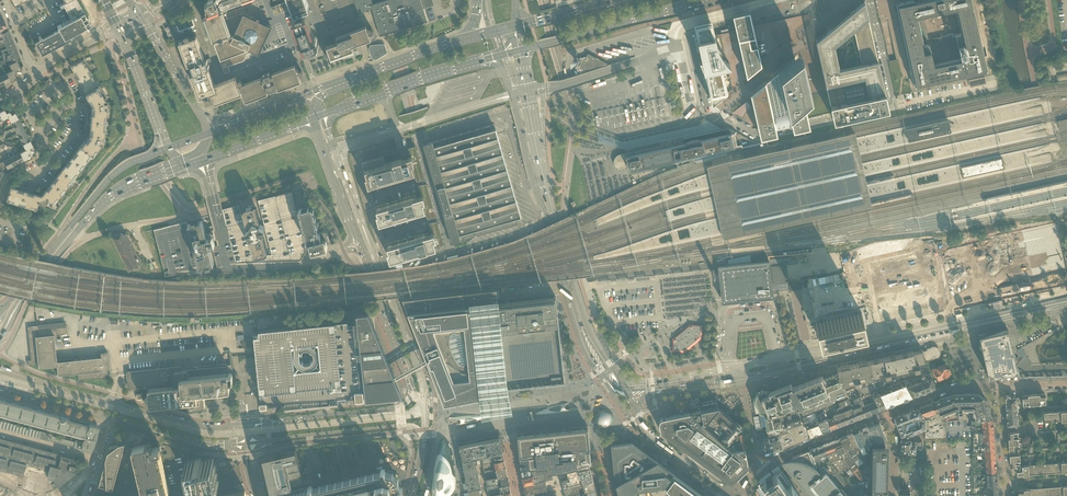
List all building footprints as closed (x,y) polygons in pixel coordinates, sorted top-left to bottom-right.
[(57,26),(59,30),(43,38),(42,39),(40,40),(39,40),(34,43),(36,46),(41,55),(71,39),(70,37),(69,36),(71,35),(74,33),(78,31),(90,25),(77,0),(68,0),(65,1),(62,3),(64,5),(64,6),(71,19),(66,21),(64,22),(62,23),(57,26)] [(208,15),(215,36),(216,36),(216,37),(213,38),(227,74),(235,71),(243,73),(300,52),(302,58),(327,49),(325,46),(337,42),(335,37),(363,26),(354,0),(217,0),(221,10),(208,14),(208,15)] [(357,9),(360,8),(362,12),(372,9),(370,4),(372,3),(371,0),(354,0),(357,9)] [(372,3),(370,4),(372,9),(380,36),(382,35),(387,34),(395,31),(397,31),(428,21),(427,20),(424,9),(421,0),(385,0),(381,1),(373,4),(372,3)] [(432,0),(421,0),(424,9),(434,5),(432,0)] [(897,4),(897,3),(896,3),(896,4),(898,11),(899,11),(899,14),(899,15),(900,15),(901,20),(900,20),(900,21),(901,21),(902,26),(901,26),(910,70),(911,70),(912,71),(913,77),(912,77),(914,83),(914,86),(928,83),(928,84),(938,82),(938,81),(988,70),(972,0),(922,0),(914,2),(914,0),(913,0),(897,4)] [(864,1),(697,40),(712,105),(722,111),(755,130),(775,125),(791,121),(887,100),(872,34),(864,1)] [(8,29),(0,9),(0,34),(8,29)] [(179,30),(180,31),(182,30),(182,29),(183,29),(190,27),(190,26),(191,26),(193,26),(194,25),(193,22),(192,22),(192,21),(192,18),(191,18),(188,19),(188,20),(187,19),(184,20),(184,21),(183,21),(181,22),(180,22),(179,22),(177,23),(176,24),(177,27),(178,27),(178,28),(179,30)] [(26,43),(33,40),(26,23),(20,26),(26,43)] [(338,42),(326,46),(331,60),(354,51),(352,46),(371,39),(366,26),(365,24),(364,24),(362,25),(361,25),(358,26),(357,27),(357,26),(354,27),(354,28),(353,28),(351,29),(350,29),(349,29),(343,31),(343,32),(343,34),(336,37),(338,42)] [(2,37),(3,40),(11,36),(8,29),(0,34),(0,37),(2,37)] [(236,77),(230,79),(220,83),(216,84),(216,83),(215,79),(214,79),(214,78),(213,74),(212,74),(212,73),(211,69),(210,69),(208,69),(208,68),(207,68),(206,67),(209,66),(207,59),(204,60),(203,59),(204,58),(204,57),(205,56),(206,55),(204,52),(203,51),(204,50),(203,47),(202,46),(202,45),(201,42),(200,41),(200,40),(199,37),(198,36),(196,37),(196,35),(182,40),(182,39),(181,38),(177,40),(177,41),(181,52),(182,52),(185,51),(190,64),(191,63),(191,64),(190,64),(190,65),(189,65),(189,67),(190,71),(192,73),(193,72),(193,73),(194,72),(195,73),(194,73),(202,96),(210,93),(214,104),(226,100),(242,94),(245,102),(246,102),(268,94),(268,93),(267,90),(268,90),(268,91),(276,88),(276,87),(277,88),(278,90),(300,82),(301,82),(301,81),(300,79),(295,65),(288,67),(287,64),(286,63),(282,65),(281,65),(277,67),(276,67),(272,68),(272,69),(273,73),(272,73),(272,75),(271,75),(269,72),(262,74),(264,78),(262,78),(262,77),(260,78),(259,74),(258,74),(254,75),(254,76),(253,75),(249,77),(249,78),(248,77),(244,79),(244,80),(245,83),(240,85),(236,77)] [(5,45),(13,42),(11,36),(3,40),(0,41),(0,44),(4,43),(5,45)] [(3,55),(5,53),(16,48),(13,42),(5,45),(7,49),(1,51),(3,55)] [(385,45),(371,46),(369,50),(372,59),(376,61),(388,54),(385,45)] [(5,53),(3,55),(4,57),(3,57),(4,59),(18,52),(16,48),(5,53)] [(4,59),(5,62),(7,61),(7,60),(11,59),(12,61),(15,60),(19,57),(18,52),(4,59)] [(576,66),(581,83),(583,87),(583,88),(584,88),(585,89),(586,89),(587,89),(588,89),(589,88),(589,87),(589,86),(589,85),(588,82),(587,77),(585,72),(606,65),(607,64),(590,55),(588,53),(586,56),(581,58),(580,57),(580,59),(579,58),(578,58),(577,58),(577,59),(576,59),(576,60),(576,61),(576,62),(577,63),(576,66)] [(70,66),(85,94),(98,86),(86,65),(85,66),(81,60),(70,66)] [(12,70),(6,73),(10,80),(17,77),(20,75),(21,74),(21,72),(22,71),(20,67),(16,61),(9,65),(12,70)] [(6,73),(1,76),(5,83),(10,80),(6,73)] [(985,77),(968,80),(969,81),(970,86),(970,87),(986,83),(986,82),(985,77)] [(87,112),(87,120),(105,122),(106,108),(107,108),(106,99),(104,99),(98,86),(85,94),(91,106),(91,110),(90,110),(87,112)] [(0,111),(0,115),(2,120),(8,117),(11,122),(18,118),(15,112),(13,108),(11,108),(10,107),(8,107),(5,109),(0,111)] [(11,122),(13,128),(21,124),(18,118),(11,122)] [(1057,121),(1060,132),(1066,131),(1066,119),(1057,121)] [(89,135),(80,146),(92,155),(101,144),(102,145),(105,136),(104,136),(105,122),(87,120),(86,129),(89,131),(89,135)] [(907,135),(908,141),(951,132),(949,126),(948,120),(906,129),(907,135)] [(13,128),(16,133),(24,129),(21,124),(13,128)] [(519,223),(522,222),(494,124),(490,125),(427,143),(423,144),(402,150),(365,161),(362,162),(363,165),(364,169),(369,185),(379,223),(380,224),(387,250),(390,260),(392,260),(428,249),(435,247),(436,247),(437,247),(442,245),(450,243),(451,242),(452,242),(456,241),(465,239),(514,224),(519,223)] [(614,162),(614,163),(614,164),(614,165),(615,166),(615,167),(616,167),(616,168),(617,168),(617,169),(618,169),(619,169),(619,170),(620,170),(621,170),(622,170),(623,170),(627,169),(627,171),(676,160),(677,167),(677,168),(707,161),(708,167),(708,169),(724,237),(724,240),(729,260),(717,262),(709,263),(709,264),(691,266),(691,269),(691,272),(692,272),(692,271),(700,270),(700,271),(701,271),(701,270),(709,269),(709,270),(710,270),(710,269),(718,268),(719,276),(720,282),(721,289),(718,289),(719,293),(721,293),(721,295),(722,301),(731,300),(764,297),(773,296),(773,291),(783,290),(789,290),(789,282),(785,282),(785,280),(788,280),(786,267),(784,268),(783,265),(772,266),(771,262),(769,262),(769,257),(768,253),(768,252),(768,251),(764,251),(760,232),(760,230),(744,160),(744,158),(743,154),(743,153),(742,151),(744,150),(768,145),(767,142),(757,144),(742,147),(742,145),(737,146),(735,138),(734,134),(735,133),(736,132),(735,132),(729,128),(728,127),(726,128),(715,130),(699,133),(697,134),(695,134),(683,137),(683,136),(671,138),(659,141),(660,142),(660,145),(648,148),(630,152),(630,151),(629,151),(628,151),(628,152),(626,153),(622,153),(621,154),(619,154),(618,155),(617,155),(617,156),(616,156),(616,157),(615,157),(615,158),(614,158),(614,159),(614,160),(614,161),(614,162)] [(16,133),(19,139),(27,135),(24,129),(16,133)] [(855,133),(744,158),(744,160),(760,230),(760,232),(872,207),(871,205),(856,135),(855,133)] [(19,139),(22,144),(30,140),(27,135),(19,139)] [(25,149),(19,153),(23,160),(30,156),(34,155),(34,153),(35,151),(35,150),(33,147),(30,140),(22,144),(25,149)] [(80,146),(61,170),(71,179),(75,173),(77,175),(92,155),(80,146)] [(19,153),(14,155),(18,163),(23,160),(19,153)] [(14,155),(9,158),(13,165),(18,163),(14,155)] [(9,158),(0,163),(0,164),(3,170),(7,168),(7,169),(13,165),(9,158)] [(1002,158),(960,168),(963,178),(1004,168),(1002,158)] [(41,195),(50,202),(52,203),(56,198),(57,199),(63,192),(68,185),(67,184),(71,179),(61,170),(41,195)] [(50,202),(41,195),(40,195),(10,186),(6,199),(13,201),(12,203),(18,204),(19,203),(24,204),(24,206),(29,208),(30,206),(36,208),(37,205),(43,207),(46,206),(50,202)] [(247,233),(250,235),(251,235),(252,236),(250,238),(254,253),(254,254),(257,255),(260,254),(264,253),(266,253),(268,250),(264,235),(262,234),(265,229),(264,229),(264,227),(264,226),(261,224),(259,223),(261,221),(257,206),(254,204),(252,205),(248,206),(245,207),(243,209),(247,224),(249,225),(248,227),(246,231),(247,231),(247,233)] [(235,206),(224,209),(228,224),(229,226),(232,240),(230,242),(233,245),(238,244),(237,242),(244,240),(245,242),(246,241),(241,232),(242,237),(238,238),(237,238),(237,236),(233,237),(236,234),(235,232),(233,233),(232,230),(238,226),(233,227),(232,226),(231,226),(238,222),(236,215),(234,212),(236,211),(235,206)] [(299,209),(299,210),(305,237),(307,243),(307,244),(308,244),(309,244),(311,249),(311,251),(312,251),(327,248),(327,247),(327,246),(326,241),(328,241),(326,233),(325,232),(324,232),(319,233),(316,219),(316,218),(313,209),(313,208),(313,207),(312,207),(311,207),(311,206),(310,206),(309,206),(309,207),(299,209)] [(197,222),(196,219),(191,220),(192,223),(188,224),(190,230),(199,267),(206,265),(206,268),(211,267),(210,264),(213,263),(209,246),(215,245),(212,236),(207,238),(204,226),(203,220),(197,222)] [(946,247),(952,271),(955,271),(959,287),(955,288),(959,307),(1066,282),(1066,262),(996,278),(992,262),(1049,249),(1044,225),(946,247)] [(129,272),(139,267),(138,264),(141,263),(128,232),(123,234),(122,233),(113,237),(129,272)] [(895,244),(859,250),(860,257),(896,251),(895,244)] [(768,252),(768,253),(769,257),(813,252),(812,248),(811,248),(811,247),(768,252)] [(938,251),(861,268),(874,326),(951,309),(938,251)] [(447,260),(443,261),(443,262),(444,263),(444,265),(445,267),(446,270),(452,268),(450,262),(448,262),(448,261),(447,261),(447,260)] [(466,266),(465,265),(459,267),(462,274),(468,272),(467,271),(466,268),(466,266)] [(691,266),(632,272),(635,275),(660,272),(674,271),(682,270),(691,269),(691,266)] [(468,272),(462,274),(464,281),(470,279),(469,277),(469,276),(468,274),(468,272)] [(470,280),(470,279),(464,281),(466,288),(472,287),(472,286),(471,284),(471,282),(470,281),(470,280)] [(552,297),(408,311),(426,358),(427,361),(440,394),(506,387),(507,386),(565,380),(557,308),(556,305),(556,296),(553,297),(552,297)] [(354,322),(361,390),(362,390),(362,392),(367,391),(368,391),(369,400),(402,397),(368,311),(357,312),(357,320),(354,320),(354,322)] [(815,323),(819,338),(865,328),(862,312),(816,323),(815,323)] [(281,315),(257,318),(257,319),(258,329),(282,326),(281,315)] [(361,390),(354,322),(348,323),(348,321),(282,328),(258,330),(259,335),(253,336),(255,354),(257,367),(259,387),(261,406),(263,406),(263,411),(275,410),(275,404),(284,403),(285,409),(338,403),(338,398),(347,397),(348,402),(363,401),(363,398),(368,398),(367,391),(362,392),(362,390),(361,390)] [(691,323),(673,337),(672,351),(685,352),(701,339),(701,335),(702,335),(703,324),(691,323)] [(31,326),(27,327),(30,353),(31,360),(27,360),(28,365),(37,364),(38,368),(56,366),(57,375),(77,373),(78,380),(108,377),(107,370),(109,370),(108,352),(100,353),(100,357),(68,360),(68,357),(56,359),(54,339),(57,339),(56,335),(67,334),(66,327),(38,330),(38,326),(31,326)] [(1006,327),(976,334),(979,347),(981,347),(982,351),(984,359),(984,361),(988,377),(988,379),(1019,372),(1017,363),(1015,354),(1013,355),(1012,352),(1011,349),(1009,338),(1007,329),(1006,327)] [(898,354),(902,370),(903,370),(908,369),(908,368),(913,367),(914,369),(919,368),(919,364),(925,362),(931,360),(935,359),(936,358),(937,358),(938,357),(938,356),(939,356),(939,355),(939,354),(940,353),(940,352),(939,351),(939,350),(939,349),(938,349),(938,348),(937,348),(936,347),(935,347),(934,347),(933,347),(932,347),(926,349),(927,350),(920,352),(919,350),(913,352),(913,351),(898,354)] [(870,360),(870,361),(872,374),(871,374),(873,377),(879,375),(879,372),(884,371),(885,375),(891,374),(890,372),(895,371),(895,372),(900,371),(901,371),(901,372),(902,372),(903,372),(903,371),(903,370),(902,370),(898,354),(870,360)] [(848,366),(837,368),(837,369),(838,374),(838,375),(839,375),(840,377),(839,377),(839,378),(840,381),(841,380),(844,388),(874,382),(873,377),(871,374),(872,374),(870,361),(869,361),(869,362),(867,363),(867,362),(866,362),(865,362),(864,362),(862,363),(859,363),(857,364),(855,364),(853,365),(848,366)] [(938,379),(940,379),(942,379),(943,377),(948,375),(948,374),(951,373),(949,369),(947,369),(945,364),(943,365),(942,364),(938,366),(938,367),(936,367),(935,363),(931,364),(933,369),(932,369),(935,377),(937,377),(938,379)] [(127,375),(128,380),(129,388),(129,389),(148,387),(149,397),(145,397),(146,404),(147,405),(150,405),(151,405),(189,401),(190,407),(191,408),(204,406),(205,406),(203,392),(229,389),(230,389),(229,381),(233,381),(232,374),(231,373),(228,373),(227,367),(227,366),(181,371),(181,367),(180,366),(127,372),(127,375)] [(757,392),(754,399),(759,413),(763,414),(764,415),(759,416),(762,427),(766,426),(767,431),(768,431),(784,427),(802,421),(796,407),(799,406),(802,415),(829,405),(829,407),(830,406),(836,404),(839,403),(837,399),(846,395),(844,391),(843,388),(844,388),(841,380),(840,381),(839,378),(839,377),(838,375),(838,374),(836,374),(825,378),(822,377),(820,376),(794,386),(789,384),(769,392),(764,390),(757,392)] [(921,377),(922,382),(926,392),(930,390),(931,390),(932,390),(932,389),(935,388),(936,388),(931,377),(929,379),(928,377),(926,378),(925,375),(921,377)] [(904,381),(878,390),(885,407),(911,398),(907,387),(904,381)] [(922,382),(907,387),(911,398),(914,397),(914,396),(917,395),(917,396),(917,395),(919,395),(919,394),(922,393),(923,393),(926,392),(922,382)] [(878,390),(875,383),(868,384),(878,410),(885,407),(878,390)] [(868,384),(860,386),(862,391),(871,413),(878,410),(868,384)] [(862,391),(861,391),(859,386),(853,388),(864,416),(871,413),(862,391)] [(844,391),(846,395),(847,395),(856,419),(864,416),(853,388),(844,391)] [(481,408),(457,412),(458,417),(459,421),(460,424),(462,437),(568,417),(567,411),(566,408),(565,404),(563,392),(512,402),(481,408)] [(953,394),(934,401),(941,417),(945,415),(944,413),(956,408),(957,408),(958,417),(962,417),(962,413),(964,413),(964,408),(972,408),(974,409),(975,414),(974,414),(974,415),(989,410),(986,399),(978,393),(953,394)] [(1034,404),(1033,394),(1022,395),(1023,405),(1034,404)] [(837,399),(839,403),(836,404),(830,406),(838,426),(847,422),(856,419),(847,395),(846,395),(837,399)] [(1005,396),(1006,407),(1016,406),(1018,405),(1018,403),(1020,403),(1020,397),(1016,398),(1016,397),(1010,397),(1010,396),(1005,396)] [(5,416),(9,402),(3,400),(0,410),(0,415),(5,416)] [(920,407),(919,407),(919,408),(924,418),(924,428),(925,439),(947,438),(946,432),(941,417),(934,401),(933,401),(932,402),(922,406),(921,406),(920,406),(920,407)] [(5,416),(12,418),(16,404),(9,402),(5,416)] [(717,402),(700,406),(702,417),(697,419),(704,425),(719,407),(718,406),(717,407),(717,402)] [(12,418),(19,420),(23,406),(16,404),(12,418)] [(19,420),(25,422),(29,408),(23,406),(19,420)] [(690,408),(691,412),(693,423),(697,419),(702,417),(700,406),(690,408)] [(838,426),(830,406),(829,407),(823,409),(824,412),(824,413),(830,429),(838,426)] [(1016,406),(1006,407),(1006,411),(1006,413),(1006,416),(1017,415),(1017,412),(1018,412),(1018,409),(1016,409),(1016,406)] [(704,425),(720,439),(735,422),(729,417),(728,416),(725,412),(724,411),(719,407),(704,425)] [(25,422),(32,423),(36,409),(29,408),(25,422)] [(597,412),(597,411),(596,413),(595,414),(594,416),(594,418),(594,420),(594,422),(595,421),(598,424),(597,424),(599,427),(600,428),(602,428),(603,428),(605,428),(608,427),(609,427),(611,425),(612,424),(613,422),(614,421),(614,419),(614,417),(613,415),(613,414),(612,412),(610,411),(609,410),(607,409),(606,409),(605,408),(603,408),(601,410),(601,411),(597,412)] [(902,436),(901,436),(910,433),(924,428),(924,418),(919,408),(912,410),(901,414),(902,415),(894,417),(901,436),(902,436)] [(32,423),(39,425),(43,411),(36,409),(32,423)] [(989,410),(974,415),(974,417),(975,420),(992,419),(990,414),(990,412),(989,410)] [(39,425),(45,427),(49,413),(43,411),(39,425)] [(682,414),(663,418),(662,418),(661,418),(660,419),(660,420),(659,420),(659,421),(659,422),(659,423),(660,431),(663,433),(665,434),(701,461),(704,464),(706,464),(708,467),(731,483),(748,467),(745,447),(744,447),(732,449),(726,444),(720,439),(704,425),(697,419),(693,423),(691,412),(682,414)] [(45,427),(52,429),(56,415),(49,413),(45,427)] [(810,437),(822,432),(818,422),(816,416),(815,413),(802,418),(806,428),(807,428),(810,437)] [(822,432),(830,429),(824,413),(816,416),(818,422),(822,432)] [(52,429),(56,430),(59,431),(63,417),(56,415),(52,429)] [(1017,415),(1006,416),(1007,419),(1006,419),(1007,421),(1007,425),(1017,425),(1017,424),(1019,424),(1019,422),(1019,419),(1019,417),(1017,417),(1017,415)] [(63,417),(59,431),(65,432),(69,418),(63,417)] [(69,418),(65,432),(72,434),(76,420),(69,418)] [(72,434),(79,436),(83,422),(76,420),(72,434)] [(79,436),(85,438),(89,424),(83,422),(79,436)] [(720,439),(726,444),(741,428),(741,427),(735,422),(720,439)] [(859,430),(859,431),(865,445),(874,442),(886,439),(880,422),(859,430)] [(785,432),(768,437),(768,438),(769,442),(770,446),(771,449),(771,450),(772,451),(773,451),(774,451),(777,450),(779,449),(782,448),(808,437),(802,423),(786,428),(787,431),(785,432)] [(85,438),(82,449),(90,451),(93,445),(98,426),(89,424),(85,438)] [(971,433),(972,433),(993,432),(993,429),(992,429),(992,425),(971,427),(971,433)] [(560,429),(517,433),(517,434),(519,457),(545,454),(546,465),(547,465),(548,471),(549,471),(551,470),(567,468),(577,466),(576,463),(576,462),(574,451),(590,450),(590,449),(588,426),(560,429)] [(768,437),(785,432),(784,427),(768,431),(767,431),(764,432),(765,438),(768,437)] [(744,447),(741,428),(726,444),(732,449),(744,447)] [(38,431),(37,437),(37,438),(50,441),(52,434),(51,434),(47,433),(43,432),(38,431)] [(859,431),(853,433),(857,443),(862,454),(868,466),(872,472),(872,483),(871,483),(871,493),(873,493),(881,493),(883,493),(886,493),(887,493),(887,483),(887,451),(887,446),(886,446),(884,446),(872,446),(872,451),(872,453),(868,453),(868,451),(869,451),(868,451),(865,445),(859,431)] [(993,432),(973,433),(973,440),(993,438),(993,436),(994,435),(993,432)] [(852,433),(846,435),(850,445),(856,453),(858,456),(862,454),(857,443),(853,433),(852,433)] [(922,448),(922,441),(919,441),(917,441),(914,441),(914,442),(911,442),(911,435),(910,433),(901,436),(901,440),(901,453),(908,453),(908,456),(914,456),(914,453),(915,453),(915,448),(922,448)] [(56,435),(52,434),(50,441),(74,447),(76,440),(56,435)] [(846,435),(840,438),(844,450),(853,460),(858,456),(856,453),(850,445),(846,435)] [(477,457),(481,456),(503,451),(500,437),(459,445),(463,464),(476,461),(478,461),(477,457)] [(433,474),(433,475),(434,475),(433,477),(432,483),(432,487),(432,492),(432,495),(453,495),(454,495),(453,495),(454,491),(455,491),(455,490),(456,483),(456,481),(455,481),(455,476),(456,476),(456,473),(456,469),(454,469),(454,465),(455,465),(454,460),(454,458),(452,459),(451,455),(453,454),(452,449),(450,445),(449,443),(448,441),(447,440),(446,439),(445,438),(444,438),(443,438),(442,439),(441,439),(440,440),(440,441),(439,445),(437,452),(436,458),(433,473),(433,474)] [(853,460),(844,450),(840,438),(833,440),(840,458),(847,466),(852,471),(858,466),(853,460)] [(993,438),(973,440),(973,453),(974,453),(976,453),(994,451),(994,449),(995,448),(994,442),(993,441),(993,438)] [(48,471),(46,477),(30,473),(25,490),(40,494),(56,487),(74,472),(77,461),(73,460),(74,459),(71,458),(70,459),(68,458),(68,457),(68,458),(66,458),(66,457),(65,456),(65,458),(63,457),(63,456),(0,439),(0,458),(48,471)] [(76,440),(74,447),(82,449),(84,442),(79,441),(76,440)] [(833,440),(817,447),(821,458),(823,465),(828,470),(843,488),(850,485),(839,473),(847,466),(840,458),(833,440)] [(125,442),(111,445),(110,446),(108,451),(99,484),(113,488),(125,442)] [(631,443),(611,445),(611,450),(612,453),(613,466),(614,468),(613,468),(614,480),(615,480),(616,486),(615,487),(617,494),(639,489),(643,488),(652,487),(654,486),(657,486),(660,486),(663,485),(664,485),(665,484),(666,482),(667,482),(673,473),(668,469),(667,468),(643,451),(636,446),(632,443),(631,443)] [(165,495),(165,493),(170,491),(160,451),(161,451),(160,446),(151,448),(150,447),(150,444),(140,446),(134,447),(132,448),(133,452),(142,490),(150,487),(152,493),(152,495),(156,494),(156,495),(165,495)] [(817,447),(810,449),(817,466),(820,465),(818,460),(821,458),(817,447)] [(160,451),(171,495),(246,495),(245,490),(232,493),(231,486),(244,483),(238,457),(231,457),(223,457),(214,457),(209,456),(198,454),(191,453),(182,450),(173,448),(160,451)] [(399,491),(401,491),(402,488),(400,487),(398,479),(393,473),(385,471),(384,469),(380,470),(381,472),(347,480),(312,489),(311,486),(308,487),(308,489),(304,490),(302,482),(304,482),(300,468),(296,448),(263,455),(268,478),(271,490),(273,489),(274,495),(397,495),(399,491)] [(786,464),(795,470),(795,471),(795,472),(795,473),(795,474),(795,475),(795,476),(803,486),(811,495),(851,495),(847,491),(844,493),(826,471),(820,476),(813,467),(817,466),(810,449),(803,452),(792,457),(793,459),(790,459),(786,464)] [(590,450),(574,451),(576,462),(576,463),(577,466),(591,463),(590,452),(590,451),(590,450)] [(483,463),(504,458),(503,451),(481,456),(483,463)] [(519,457),(520,468),(543,466),(543,465),(546,465),(545,454),(519,457)] [(484,470),(506,466),(504,458),(483,463),(484,470)] [(1010,467),(1016,466),(1022,466),(1023,475),(1028,475),(1027,465),(1022,465),(1022,459),(1019,460),(1009,460),(1010,467)] [(476,461),(463,464),(465,472),(467,481),(480,479),(476,461)] [(577,466),(567,468),(569,476),(579,473),(593,470),(593,469),(592,466),(591,463),(577,466)] [(543,466),(520,468),(522,477),(544,472),(546,480),(553,478),(553,477),(551,471),(551,470),(549,471),(548,471),(547,465),(546,465),(543,465),(543,466)] [(486,479),(507,474),(506,466),(484,470),(486,479)] [(18,489),(22,480),(0,469),(0,495),(15,495),(18,489)] [(562,480),(564,487),(595,479),(593,470),(579,473),(568,476),(569,479),(562,480)] [(782,471),(780,472),(779,472),(777,474),(775,472),(773,473),(774,475),(773,475),(772,475),(759,484),(759,487),(763,493),(765,492),(765,493),(764,494),(765,495),(800,495),(782,471)] [(544,472),(522,477),(524,484),(545,480),(546,480),(544,472)] [(673,473),(667,482),(666,482),(665,484),(664,485),(668,488),(679,495),(682,495),(690,485),(677,476),(673,473)] [(980,481),(982,481),(996,480),(996,477),(997,476),(997,474),(996,474),(996,473),(984,474),(984,477),(982,477),(982,480),(980,480),(980,481)] [(488,487),(509,483),(507,474),(486,479),(488,487)] [(480,479),(467,481),(468,488),(481,486),(480,479)] [(598,488),(595,479),(564,487),(566,495),(598,488)] [(524,484),(524,485),(526,495),(549,495),(545,480),(524,484)] [(489,495),(511,491),(509,483),(488,487),(489,495)] [(690,485),(682,495),(695,495),(698,491),(690,485)] [(468,488),(468,489),(470,495),(483,495),(481,486),(468,488)] [(566,495),(600,495),(598,488),(566,495)]
